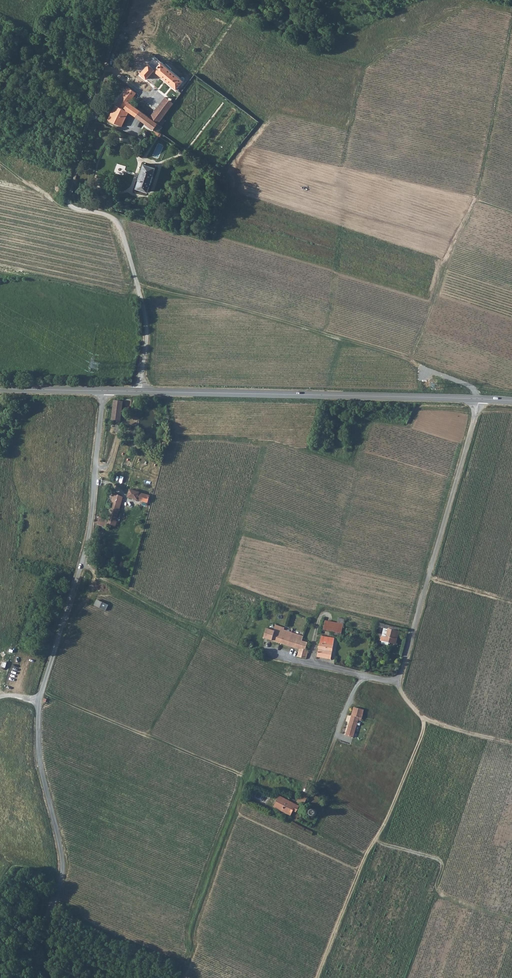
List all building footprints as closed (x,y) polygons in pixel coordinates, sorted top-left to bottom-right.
[(155,71),(177,89),(184,80),(163,62),(157,69),(149,62),(141,73),(148,79),(155,71)] [(110,119),(123,126),(130,112),(137,117),(141,111),(130,102),(136,92),(129,87),(122,97),(116,106),(111,116),(110,119)] [(176,104),(167,97),(149,117),(160,125),(176,104)] [(163,127),(160,125),(149,117),(141,111),(137,117),(155,130),(153,133),(160,137),(162,134),(159,132),(163,127)] [(145,145),(148,140),(142,135),(138,140),(145,145)] [(157,169),(146,165),(138,188),(139,189),(149,192),(157,169)] [(114,401),(111,420),(120,421),(123,402),(114,401)] [(130,489),(127,497),(148,503),(150,496),(140,493),(140,492),(130,489)] [(99,518),(97,524),(105,527),(107,524),(115,526),(117,522),(116,521),(123,498),(113,493),(110,498),(113,499),(107,520),(99,518)] [(97,600),(94,605),(106,611),(109,605),(97,600)] [(333,637),(340,638),(344,619),(338,618),(337,623),(325,620),(323,630),(334,632),(333,637)] [(384,628),(380,641),(396,645),(399,631),(400,628),(378,623),(377,626),(381,627),(384,628)] [(264,639),(288,646),(291,632),(284,630),(284,628),(275,625),(274,630),(267,628),(264,639)] [(291,632),(288,646),(299,649),(297,657),(299,657),(302,641),(303,636),(291,632)] [(321,636),(317,657),(331,659),(334,638),(321,636)] [(302,641),(299,657),(306,659),(308,651),(306,650),(308,642),(302,641)] [(354,707),(345,736),(353,738),(358,721),(361,721),(364,710),(354,707)] [(307,783),(297,802),(304,806),(313,786),(307,783)] [(273,807),(290,816),(293,811),(296,813),(299,806),(279,796),(273,807)]
